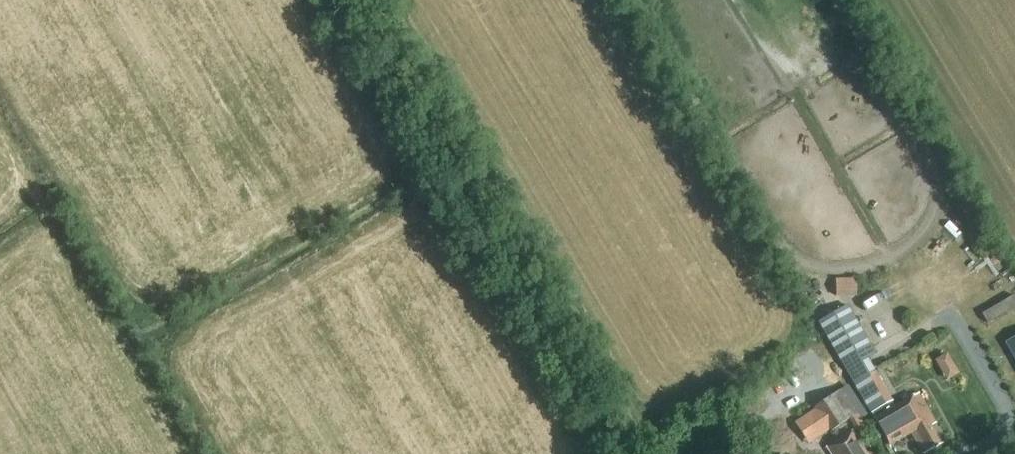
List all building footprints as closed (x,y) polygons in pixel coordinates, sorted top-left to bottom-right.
[(856,297),(856,279),(835,279),(835,298),(856,297)] [(984,313),(989,322),(1014,307),(1014,295),(984,313)] [(877,354),(848,304),(818,321),(871,414),(872,413),(874,418),(889,446),(911,434),(920,450),(925,447),(928,452),(941,445),(930,426),(935,424),(918,394),(895,407),(891,402),(892,401),(875,372),(876,371),(868,358),(877,354)] [(1004,344),(1014,362),(1014,338),(1004,344)] [(814,342),(794,354),(805,374),(826,363),(814,342)] [(959,375),(947,353),(934,361),(946,382),(959,375)] [(829,433),(857,413),(840,389),(812,409),(829,433)] [(851,438),(830,451),(832,453),(861,453),(851,438)]
